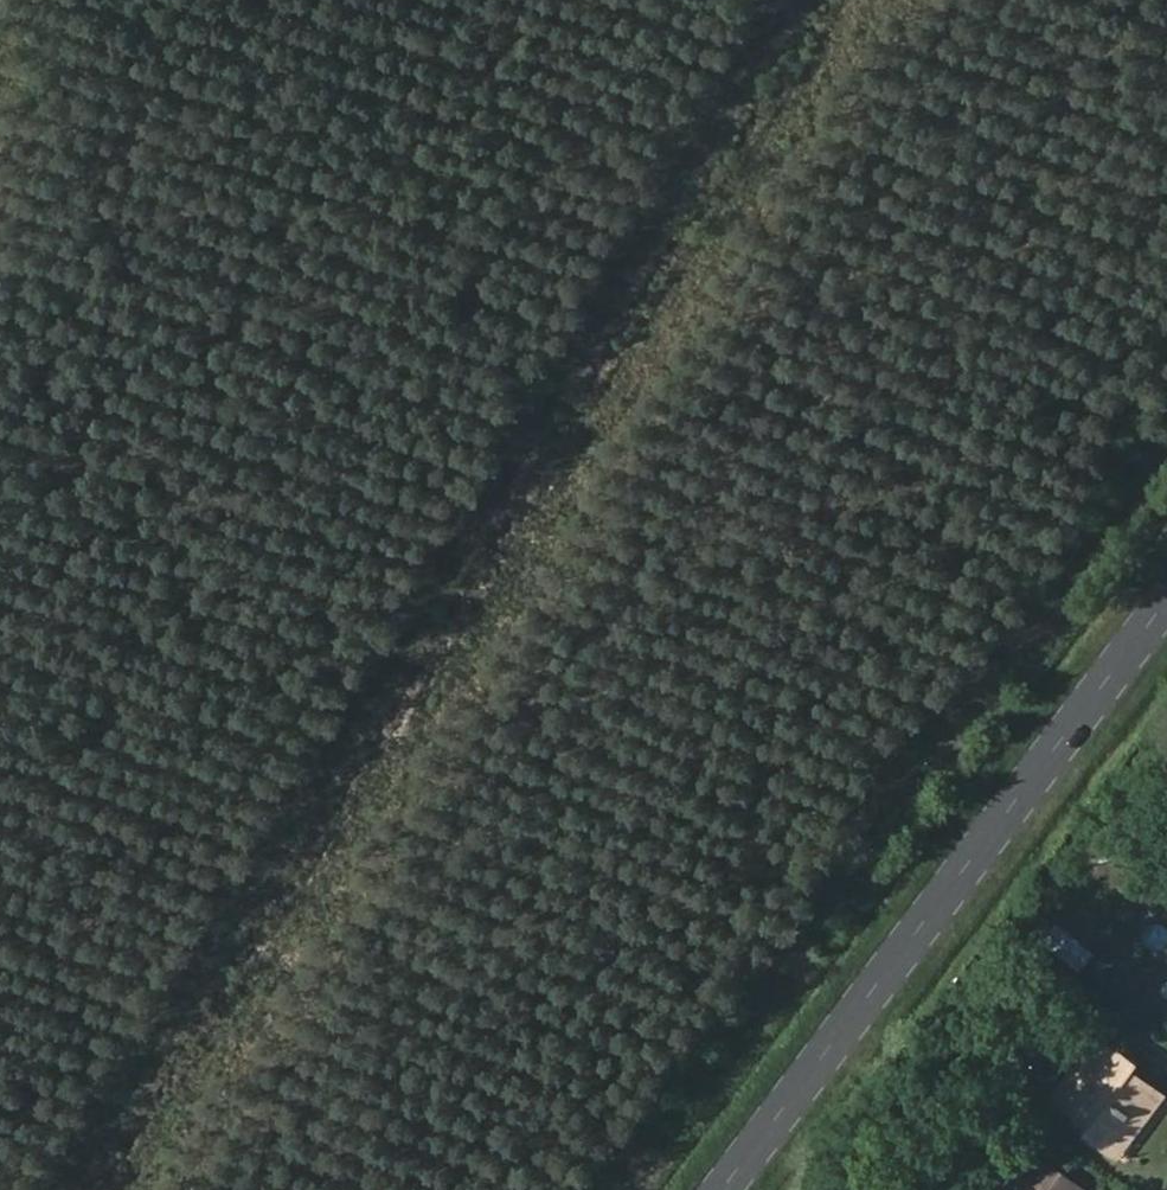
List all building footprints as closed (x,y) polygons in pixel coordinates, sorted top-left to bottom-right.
[(1083,967),(1096,948),(1058,922),(1045,940),(1083,967)] [(1139,1056),(1102,1028),(1051,1093),(1089,1121),(1085,1127),(1117,1153),(1161,1093),(1130,1069),(1139,1056)] [(1042,1156),(1016,1189),(1086,1189),(1042,1156)]
